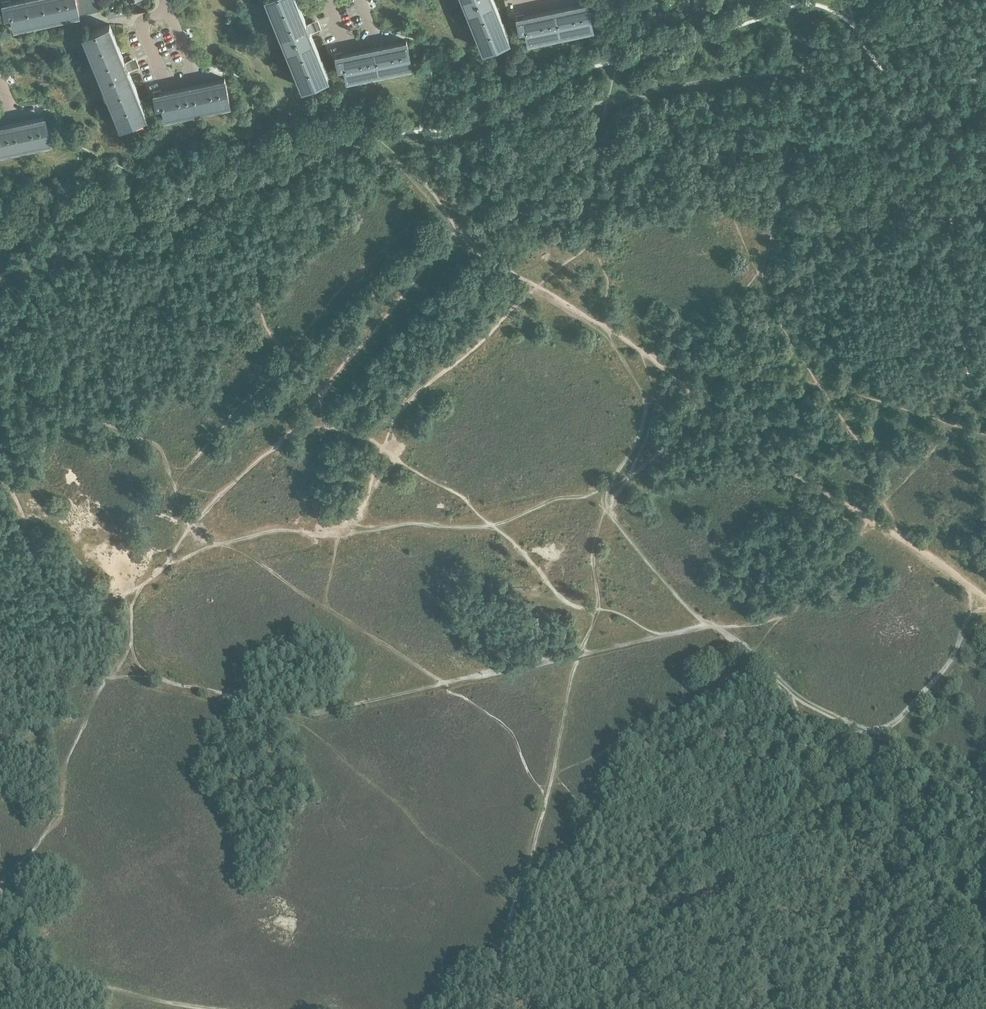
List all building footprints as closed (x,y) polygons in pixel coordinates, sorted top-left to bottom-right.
[(76,0),(15,0),(3,2),(6,16),(12,15),(15,29),(80,15),(77,3),(76,0)] [(85,14),(91,13),(89,0),(83,1),(85,14)] [(97,11),(95,0),(89,0),(91,13),(97,11)] [(97,11),(103,10),(101,0),(95,0),(97,11)] [(297,0),(267,0),(303,87),(328,76),(310,31),(318,28),(315,20),(306,23),(297,0)] [(492,2),(492,0),(464,0),(483,49),(509,38),(509,37),(507,38),(492,2)] [(80,15),(85,14),(83,1),(77,3),(80,15)] [(525,17),(524,14),(518,16),(521,30),(526,29),(528,36),(529,43),(530,42),(530,39),(592,26),(592,29),(593,29),(587,1),(587,4),(525,17)] [(108,18),(128,14),(127,7),(106,11),(108,18)] [(109,24),(84,34),(121,126),(146,115),(128,69),(136,66),(133,59),(125,62),(109,24)] [(406,43),(344,56),(344,53),(337,54),(340,68),(346,67),(347,74),(348,81),(349,81),(348,77),(411,64),(412,67),(413,67),(407,40),(406,40),(406,43)] [(165,119),(230,106),(225,81),(161,94),(160,91),(154,93),(158,106),(162,106),(165,119)] [(49,144),(44,119),(0,128),(0,154),(49,144)]
